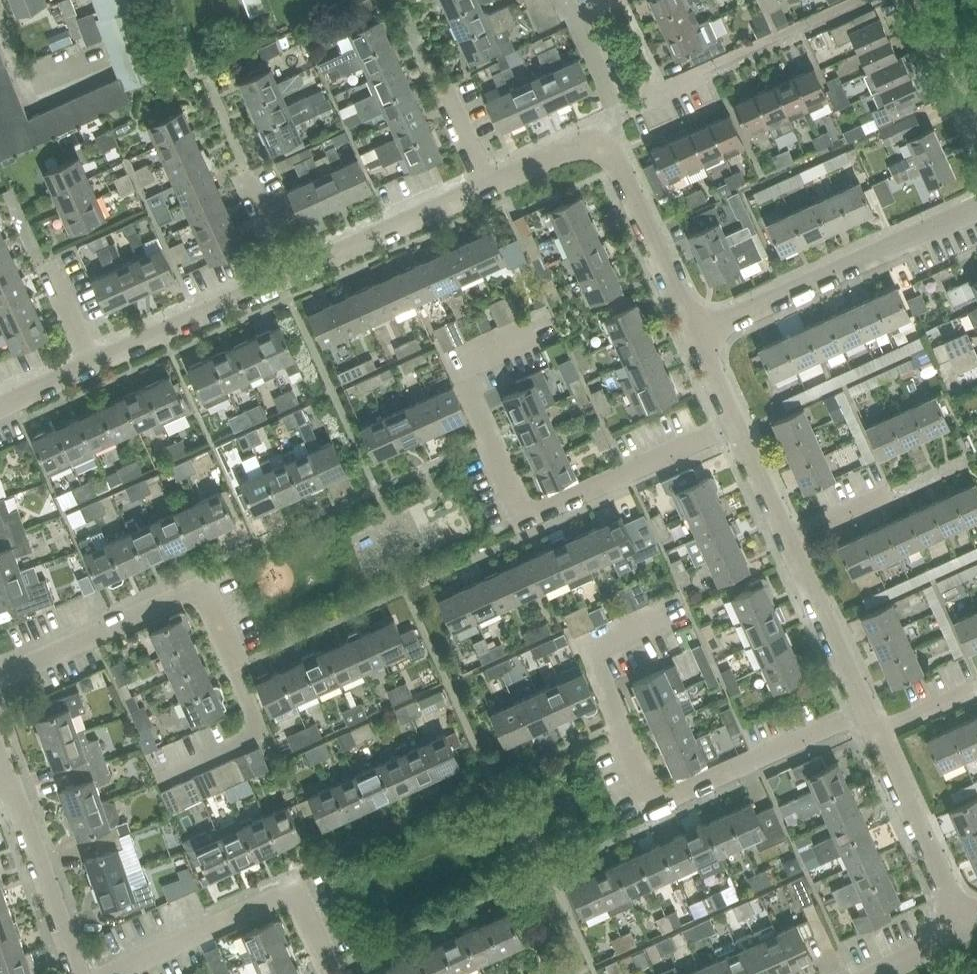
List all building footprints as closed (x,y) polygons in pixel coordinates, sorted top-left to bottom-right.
[(141,0),(96,0),(100,10),(79,18),(86,34),(89,43),(104,38),(119,76),(28,118),(0,48),(0,159),(4,157),(35,144),(34,144),(118,106),(130,101),(125,88),(159,75),(137,18),(146,15),(141,0)] [(18,14),(46,3),(45,0),(12,0),(18,14)] [(59,2),(66,17),(68,17),(75,14),(77,13),(72,0),(64,0),(59,2)] [(250,17),(264,11),(260,0),(243,0),(250,17)] [(347,6),(352,17),(374,7),(371,0),(361,0),(347,6)] [(479,3),(480,3),(487,0),(442,0),(449,16),(479,3)] [(529,10),(550,0),(525,0),(529,10)] [(529,10),(534,20),(556,10),(551,0),(550,0),(529,10)] [(691,4),(699,0),(651,0),(659,18),(691,4)] [(766,5),(770,13),(782,7),(779,0),(777,0),(766,5)] [(485,16),(480,3),(479,3),(449,16),(459,39),(512,15),(508,6),(485,16)] [(514,3),(508,6),(512,15),(523,11),(520,5),(514,3)] [(668,37),(699,23),(691,4),(659,18),(668,37)] [(556,10),(534,20),(539,31),(561,21),(556,10)] [(76,38),(86,34),(79,18),(77,13),(75,14),(68,17),(76,38)] [(516,24),(512,15),(459,39),(470,62),(474,60),(488,54),(495,50),(498,58),(505,55),(515,50),(506,29),(516,24)] [(838,46),(853,39),(859,53),(889,39),(880,19),(859,29),(855,19),(831,29),(838,46)] [(334,58),(338,67),(391,42),(380,20),(350,34),(356,47),(334,58)] [(677,58),(687,53),(692,65),(726,49),(721,38),(717,40),(708,20),(699,23),(668,37),(677,58)] [(772,31),(768,22),(757,27),(753,29),(757,37),(772,31)] [(68,30),(57,35),(62,46),(73,41),(68,30)] [(286,36),(279,39),(283,49),(290,46),(286,36)] [(551,36),(543,40),(547,50),(556,46),(551,36)] [(823,36),(812,40),(818,53),(828,48),(823,36)] [(539,39),(532,42),(537,54),(547,50),(543,40),(542,38),(539,39)] [(871,72),(871,71),(898,59),(898,58),(889,39),(859,53),(868,72),(868,73),(871,72)] [(276,41),(259,48),(264,60),(281,53),(276,41)] [(364,65),(371,79),(401,65),(391,42),(338,67),(342,76),(364,65)] [(547,50),(569,99),(593,89),(579,59),(565,66),(556,46),(547,50)] [(569,99),(547,50),(537,54),(546,74),(533,80),(547,109),(554,106),(569,99)] [(488,54),(474,60),(477,67),(491,61),(488,54)] [(505,55),(498,58),(500,62),(498,63),(502,70),(510,66),(505,55)] [(880,91),(910,77),(913,75),(915,71),(910,62),(906,61),(904,62),(901,57),(898,58),(898,59),(871,71),(871,72),(868,73),(868,72),(864,75),(873,94),(880,91)] [(334,58),(324,62),(328,71),(338,67),(334,58)] [(498,63),(489,67),(492,74),(502,70),(498,63)] [(369,106),(412,88),(401,65),(371,79),(377,92),(355,102),(356,106),(358,111),(369,106)] [(518,106),(524,119),(547,109),(533,80),(519,86),(510,66),(502,70),(518,106)] [(338,67),(328,71),(332,80),(342,76),(338,67)] [(814,106),(829,100),(815,68),(794,78),(808,109),(814,106)] [(241,83),(251,106),(281,92),(282,93),(304,83),(300,73),(277,83),(271,69),(241,83)] [(501,130),(524,119),(518,106),(502,70),(492,74),(501,94),(488,100),(490,106),(501,130)] [(838,76),(827,81),(830,89),(842,84),(838,76)] [(880,91),(886,104),(870,111),(878,128),(913,112),(909,101),(920,97),(910,77),(880,91)] [(788,117),(808,109),(794,78),(775,86),(784,106),(788,117)] [(774,84),(768,87),(769,89),(755,95),(769,126),(774,137),(793,128),(788,117),(784,106),(775,86),(774,84)] [(842,84),(830,89),(834,96),(845,91),(842,84)] [(385,110),(391,123),(422,110),(412,88),(369,106),(358,111),(363,120),(385,110)] [(322,90),(287,106),(282,93),(281,92),(251,106),(261,128),(310,106),(326,99),(322,90)] [(735,104),(736,105),(749,135),(769,126),(755,95),(735,104)] [(326,99),(310,106),(261,128),(272,151),(282,146),(302,137),(295,123),(332,106),(328,97),(326,99)] [(355,102),(340,109),(344,117),(358,111),(356,106),(355,102)] [(157,145),(192,130),(191,129),(186,117),(188,115),(185,108),(148,126),(157,145)] [(432,132),(422,110),(391,123),(397,137),(375,147),(379,156),(432,132)] [(358,111),(344,117),(348,127),(363,120),(358,111)] [(731,114),(711,124),(725,155),(745,146),(731,114)] [(914,114),(891,124),(880,130),(886,144),(920,128),(914,114)] [(115,127),(118,135),(132,129),(128,121),(115,127)] [(861,123),(843,132),(847,141),(866,133),(861,123)] [(705,164),(725,155),(711,124),(691,133),(705,164)] [(157,145),(166,165),(200,149),(200,148),(194,136),(197,135),(194,128),(191,129),(192,130),(157,145)] [(888,166),(892,174),(944,151),(933,128),(907,140),(914,154),(888,166)] [(98,144),(111,138),(108,130),(95,136),(98,144)] [(820,135),(825,146),(833,143),(828,131),(820,135)] [(432,132),(379,156),(383,165),(406,155),(412,169),(442,155),(432,132)] [(685,172),(705,164),(691,133),(671,141),(685,172)] [(825,146),(820,135),(812,138),(817,150),(825,146)] [(302,137),(282,146),(286,154),(305,145),(302,137)] [(667,181),(685,172),(671,141),(651,151),(655,162),(644,167),(659,198),(672,192),(667,181)] [(325,149),(334,169),(348,199),(371,189),(358,158),(344,164),(335,145),(325,149)] [(166,165),(175,185),(209,169),(209,168),(212,167),(213,164),(213,160),(211,158),(209,155),(206,154),(203,147),(200,148),(200,149),(166,165)] [(311,147),(300,152),(303,159),(304,159),(313,155),(314,154),(311,147)] [(375,147),(363,153),(367,162),(379,156),(375,147)] [(781,153),(786,164),(794,161),(789,149),(781,153)] [(300,151),(276,162),(278,167),(279,170),(280,170),(294,163),(303,159),(300,151)] [(823,162),(827,171),(850,160),(846,151),(823,162)] [(955,174),(944,151),(892,174),(896,184),(922,172),(928,186),(955,174)] [(786,164),(781,153),(772,156),(778,168),(786,164)] [(348,199),(334,169),(321,175),(313,155),(304,159),(326,209),(348,199)] [(379,156),(367,162),(371,170),(383,165),(379,156)] [(51,194),(53,193),(88,177),(79,157),(44,173),(50,187),(48,188),(51,194)] [(294,163),(303,183),(289,189),(303,220),(326,209),(304,159),(303,159),(294,163)] [(800,172),(804,181),(827,171),(823,162),(800,172)] [(138,177),(151,171),(147,164),(134,170),(138,177)] [(175,185),(184,204),(218,188),(218,187),(212,174),(215,173),(212,167),(209,168),(209,169),(175,185)] [(151,171),(138,177),(141,185),(154,179),(151,171)] [(733,174),(738,186),(746,182),(741,171),(733,174)] [(777,182),(782,191),(804,181),(800,172),(777,182)] [(118,187),(131,181),(127,173),(114,179),(118,187)] [(738,186),(733,174),(725,178),(730,189),(738,186)] [(59,214),(62,213),(62,212),(97,196),(88,177),(53,193),(59,206),(57,207),(59,214)] [(885,177),(872,183),(876,192),(889,186),(886,180),(885,177)] [(131,181),(118,187),(121,194),(134,188),(131,181)] [(777,182),(764,188),(755,193),(759,202),(782,191),(777,182)] [(860,182),(837,192),(850,222),(873,212),(860,182)] [(227,207),(221,194),(224,192),(221,186),(218,187),(218,188),(184,204),(192,223),(227,207)] [(693,192),(699,204),(707,200),(701,188),(693,192)] [(699,204),(693,192),(685,196),(691,207),(699,204)] [(850,222),(837,192),(814,202),(828,232),(850,222)] [(105,216),(97,196),(62,212),(62,213),(68,225),(65,226),(68,233),(105,216)] [(550,210),(561,234),(592,219),(581,196),(550,210)] [(155,216),(169,210),(165,202),(152,209),(155,216)] [(828,232),(814,202),(791,213),(805,243),(828,232)] [(201,242),(236,227),(236,226),(230,213),(233,212),(230,205),(227,207),(192,223),(201,242)] [(689,235),(699,258),(752,234),(748,225),(744,227),(726,235),(720,222),(723,221),(716,206),(694,216),(700,230),(689,235)] [(169,210),(155,216),(159,224),(172,218),(169,210)] [(805,243),(791,213),(768,223),(782,253),(805,243)] [(749,215),(740,219),(744,227),(748,225),(752,234),(757,232),(749,215)] [(602,242),(592,219),(561,234),(571,256),(602,242)] [(133,222),(124,226),(128,236),(137,232),(133,222)] [(236,227),(201,242),(210,262),(245,246),(239,233),(242,231),(238,225),(236,226),(236,227)] [(483,272),(503,263),(503,264),(504,265),(505,266),(507,267),(508,267),(509,268),(510,268),(512,268),(513,268),(515,267),(527,261),(517,239),(499,247),(492,231),(469,241),(483,272)] [(139,232),(129,237),(139,259),(153,288),(176,278),(162,248),(149,254),(139,232)] [(528,248),(538,243),(532,232),(522,236),(528,248)] [(757,232),(752,234),(762,258),(768,255),(757,232)] [(710,282),(740,268),(762,258),(752,234),(699,258),(710,282)] [(102,236),(87,243),(93,252),(96,250),(106,246),(102,236)] [(12,258),(12,257),(7,245),(10,244),(7,237),(4,238),(4,239),(0,241),(0,264),(12,258)] [(173,254),(186,248),(183,241),(169,247),(173,254)] [(483,272),(469,241),(446,251),(460,282),(483,272)] [(581,279),(612,265),(602,242),(571,256),(581,279)] [(130,299),(153,288),(139,259),(126,265),(116,243),(106,247),(130,299)] [(538,243),(528,248),(533,259),(543,255),(538,243)] [(130,299),(106,247),(97,251),(107,273),(93,280),(107,310),(130,299)] [(186,248),(173,254),(176,262),(190,256),(186,248)] [(460,282),(446,251),(424,261),(438,292),(451,286),(455,295),(464,291),(460,282)] [(22,277),(16,264),(19,263),(15,256),(12,257),(12,258),(0,264),(0,287),(22,277)] [(415,302),(438,292),(424,261),(401,271),(415,302)] [(612,265),(581,279),(592,302),(623,288),(612,265)] [(392,313),(415,302),(401,271),(378,282),(392,313)] [(31,296),(25,284),(27,283),(24,276),(22,277),(0,287),(0,310),(31,296)] [(548,293),(558,288),(553,277),(543,282),(548,293)] [(972,282),(970,279),(947,290),(955,307),(976,297),(976,280),(972,282)] [(370,323),(392,313),(378,282),(356,292),(370,323)] [(890,332),(898,328),(896,323),(910,316),(897,287),(874,297),(887,327),(890,332)] [(558,288),(548,293),(553,305),(564,300),(558,288)] [(333,302),(347,333),(370,323),(356,292),(333,302)] [(535,296),(533,302),(536,309),(546,304),(541,293),(535,296)] [(921,293),(907,299),(914,315),(928,308),(921,293)] [(500,299),(510,321),(521,315),(511,294),(500,299)] [(40,316),(39,315),(34,303),(36,302),(33,295),(31,296),(0,310),(0,321),(5,331),(40,316)] [(864,337),(887,327),(874,297),(851,308),(864,337)] [(510,321),(500,299),(489,304),(499,326),(510,321)] [(333,302),(310,313),(324,343),(347,333),(333,302)] [(616,341),(646,327),(636,304),(605,318),(616,341)] [(842,347),(864,337),(851,308),(829,318),(842,347)] [(974,326),(976,325),(976,308),(968,312),(974,326)] [(40,316),(5,331),(14,351),(48,335),(42,322),(45,321),(42,314),(39,315),(40,316)] [(819,358),(842,347),(829,318),(806,328),(819,358)] [(445,324),(455,345),(466,341),(456,319),(445,324)] [(455,345),(445,324),(434,329),(444,350),(455,345)] [(281,326),(258,337),(272,368),(285,362),(290,373),(300,369),(281,326)] [(626,363),(657,349),(646,327),(616,341),(626,363)] [(796,368),(819,358),(806,328),(783,338),(796,368)] [(967,332),(944,342),(951,358),(974,347),(967,332)] [(249,378),(262,372),(265,380),(275,375),(272,368),(258,337),(235,347),(249,378)] [(406,342),(410,352),(421,347),(417,337),(406,342)] [(796,368),(783,338),(760,349),(774,378),(796,368)] [(920,338),(905,345),(909,354),(912,353),(924,347),(920,338)] [(410,352),(406,342),(394,347),(399,357),(410,352)] [(578,359),(588,354),(583,343),(573,347),(578,359)] [(227,388),(239,383),(243,390),(252,386),(249,378),(235,347),(213,357),(227,388)] [(924,347),(912,353),(914,358),(918,356),(927,352),(924,347)] [(951,358),(958,373),(976,365),(976,354),(974,347),(951,358)] [(657,349),(626,363),(636,386),(667,372),(657,349)] [(897,349),(882,355),(886,364),(901,358),(897,349)] [(413,357),(417,367),(429,362),(424,352),(413,357)] [(588,354),(578,359),(583,370),(593,365),(588,354)] [(204,399),(227,388),(213,357),(190,367),(204,399)] [(361,362),(365,372),(377,367),(372,357),(361,362)] [(417,367),(413,357),(401,363),(406,372),(417,367)] [(874,359),(860,366),(864,374),(878,368),(874,359)] [(910,360),(894,367),(898,375),(913,368),(910,360)] [(365,372),(361,362),(349,367),(354,377),(365,372)] [(852,369),(837,376),(841,385),(856,378),(852,369)] [(887,370),(872,377),(875,385),(891,378),(887,370)] [(667,372),(636,386),(647,409),(678,395),(667,372)] [(368,378),(372,387),(384,382),(379,373),(368,378)] [(161,418),(163,423),(186,413),(170,376),(146,387),(161,418)] [(574,393),(584,388),(579,377),(569,381),(574,393)] [(372,387),(368,378),(356,383),(360,393),(372,387)] [(829,379),(814,387),(818,395),(833,388),(829,379)] [(865,380),(849,387),(853,396),(868,389),(865,380)] [(535,383),(504,397),(514,420),(545,406),(535,383)] [(453,386),(430,397),(444,427),(467,417),(453,386)] [(166,429),(163,423),(161,418),(146,387),(124,397),(138,428),(151,422),(156,434),(166,429)] [(584,388),(574,393),(580,404),(589,400),(584,388)] [(598,403),(608,399),(603,388),(593,392),(598,403)] [(284,394),(289,407),(299,402),(293,389),(284,394)] [(806,390),(791,397),(795,405),(810,399),(806,390)] [(844,390),(835,394),(842,410),(851,406),(844,390)] [(289,407),(284,394),(274,398),(280,411),(289,407)] [(936,396),(913,406),(926,436),(949,425),(936,396)] [(115,439),(138,428),(124,397),(101,407),(115,439)] [(444,427),(430,397),(408,407),(422,437),(444,427)] [(608,399),(598,403),(603,415),(614,410),(608,399)] [(545,406),(514,420),(524,442),(555,428),(545,406)] [(913,406),(890,417),(904,446),(926,436),(913,406)] [(93,449),(115,439),(101,407),(78,418),(93,449)] [(422,437),(408,407),(386,417),(399,448),(422,437)] [(292,413),(298,426),(308,421),(302,408),(292,413)] [(814,431),(803,409),(774,422),(784,445),(814,431)] [(239,414),(245,427),(254,423),(248,410),(239,414)] [(298,426),(292,413),(283,417),(288,430),(298,426)] [(854,413),(846,417),(853,432),(861,429),(854,413)] [(245,427),(239,414),(229,418),(235,431),(245,427)] [(386,417),(362,428),(376,458),(399,448),(386,417)] [(904,446),(890,417),(867,427),(880,457),(904,446)] [(70,459),(82,454),(85,461),(96,456),(93,449),(78,418),(56,428),(70,459)] [(308,421),(298,426),(305,440),(306,443),(310,452),(319,447),(308,421)] [(595,438),(605,433),(599,422),(590,426),(595,438)] [(50,475),(73,464),(70,459),(56,428),(33,438),(50,475)] [(535,465),(566,451),(555,428),(524,442),(535,465)] [(247,433),(253,446),(262,442),(257,429),(247,433)] [(794,468),(824,454),(814,431),(784,445),(794,468)] [(253,446),(247,433),(237,437),(243,450),(253,446)] [(605,433),(595,438),(600,449),(610,445),(605,433)] [(864,436),(856,439),(863,455),(872,451),(864,436)] [(172,444),(178,457),(188,452),(182,439),(172,444)] [(27,440),(16,445),(21,456),(32,451),(27,440)] [(319,447),(310,452),(324,482),(347,472),(333,441),(319,447)] [(324,482),(310,452),(306,443),(284,454),(287,462),(301,493),(324,482)] [(178,457),(172,444),(162,448),(168,462),(178,457)] [(566,451),(535,465),(545,488),(576,474),(566,451)] [(824,454),(794,468),(805,491),(835,477),(824,454)] [(181,463),(187,476),(197,471),(191,458),(181,463)] [(279,503),(301,493),(287,462),(274,468),(270,459),(261,463),(265,472),(279,503)] [(127,464),(133,477),(143,473),(137,460),(127,464)] [(187,476),(181,463),(171,467),(177,480),(187,476)] [(133,477),(127,464),(118,468),(124,482),(133,477)] [(719,499),(715,491),(717,490),(718,487),(714,478),(711,477),(709,478),(709,477),(697,482),(691,468),(662,481),(666,491),(672,493),(682,516),(688,514),(719,499)] [(279,503),(265,472),(242,482),(256,513),(279,503)] [(136,483),(142,496),(151,492),(146,479),(136,483)] [(82,485),(88,498),(98,494),(92,480),(82,485)] [(142,496),(136,483),(126,488),(132,501),(142,496)] [(953,494),(966,524),(976,519),(976,487),(975,484),(953,494)] [(88,498),(82,485),(73,489),(79,502),(88,498)] [(199,502),(212,533),(236,522),(222,491),(199,502)] [(944,534),(966,524),(953,494),(930,505),(944,534)] [(25,529),(18,507),(9,510),(5,497),(0,498),(0,538),(25,529)] [(698,536),(729,523),(719,499),(688,514),(698,536)] [(91,504),(97,517),(106,513),(100,500),(91,504)] [(176,512),(190,543),(212,533),(199,502),(176,512)] [(97,517),(91,504),(81,508),(87,521),(97,517)] [(921,544),(944,534),(930,505),(907,515),(921,544)] [(190,543),(176,512),(153,522),(167,553),(190,543)] [(656,528),(666,524),(661,512),(651,516),(656,528)] [(899,554),(921,544),(907,515),(885,525),(899,554)] [(626,527),(621,516),(599,527),(613,558),(616,564),(633,556),(635,561),(660,550),(646,519),(626,527)] [(167,553),(153,522),(131,533),(145,564),(167,553)] [(708,559),(739,545),(729,523),(698,536),(708,559)] [(666,524),(656,528),(661,540),(671,535),(666,524)] [(876,565),(899,554),(885,525),(862,535),(876,565)] [(613,558),(599,527),(576,537),(590,568),(613,558)] [(21,570),(16,556),(32,550),(25,529),(0,538),(0,577),(21,570)] [(145,564),(131,533),(108,543),(122,574),(145,564)] [(852,575),(876,565),(862,535),(839,546),(852,575)] [(572,587),(594,577),(590,568),(576,537),(567,541),(565,538),(562,537),(553,541),(551,544),(553,548),(553,547),(567,578),(572,587)] [(108,543),(85,553),(99,584),(109,580),(110,583),(114,584),(122,580),(124,577),(122,574),(108,543)] [(739,545),(708,559),(719,582),(750,568),(739,545)] [(553,547),(553,548),(531,558),(545,588),(567,578),(553,547)] [(962,554),(965,562),(976,557),(976,548),(976,547),(962,554)] [(677,573),(687,569),(681,557),(671,562),(677,573)] [(954,557),(939,564),(943,573),(958,566),(954,557)] [(545,588),(531,558),(508,568),(523,599),(545,588)] [(960,572),(964,580),(976,574),(976,570),(975,565),(960,572)] [(523,599),(508,568),(486,578),(500,609),(523,599)] [(932,568),(917,575),(920,583),(935,576),(932,568)] [(687,569),(677,573),(682,585),(692,580),(687,569)] [(26,586),(21,570),(0,577),(0,604),(11,600),(16,616),(55,602),(46,579),(37,582),(26,586)] [(89,574),(79,579),(86,594),(96,589),(89,574)] [(952,575),(937,582),(941,590),(956,583),(952,575)] [(500,609),(486,578),(463,588),(477,619),(500,609)] [(774,607),(770,598),(772,597),(773,594),(766,579),(763,578),(750,584),(752,589),(732,598),(743,621),(774,607)] [(909,578),(894,585),(898,593),(913,586),(909,578)] [(630,585),(639,606),(651,601),(641,580),(630,585)] [(639,606),(630,585),(619,590),(628,611),(639,606)] [(932,585),(923,589),(930,604),(939,600),(932,585)] [(463,588),(440,599),(454,630),(477,619),(463,588)] [(887,588),(871,596),(874,604),(890,597),(887,588)] [(892,603),(862,617),(872,639),(902,626),(892,603)] [(575,610),(585,631),(596,626),(586,605),(575,610)] [(753,644),(784,629),(774,607),(743,621),(753,644)] [(942,607),(934,611),(941,626),(949,623),(942,607)] [(585,631),(575,610),(564,615),(574,636),(585,631)] [(955,621),(969,651),(976,647),(976,611),(955,621)] [(193,641),(189,633),(191,632),(192,628),(186,613),(182,612),(170,617),(172,623),(152,632),(162,655),(193,641)] [(386,661),(407,651),(412,660),(425,654),(413,628),(400,633),(394,620),(372,630),(386,661)] [(706,638),(716,634),(710,622),(701,627),(706,638)] [(536,628),(540,638),(551,632),(547,623),(536,628)] [(872,639),(883,662),(912,649),(902,626),(872,639)] [(540,638),(536,628),(524,633),(529,643),(540,638)] [(763,666),(794,652),(784,629),(753,644),(763,666)] [(386,661),(372,630),(362,634),(361,631),(357,630),(349,634),(348,637),(349,640),(363,671),(386,661)] [(953,630),(944,634),(951,649),(959,645),(953,630)] [(716,634),(706,638),(711,650),(721,645),(716,634)] [(542,643),(547,653),(558,648),(554,638),(542,643)] [(363,671),(349,640),(326,651),(340,682),(363,671)] [(193,641),(162,655),(172,678),(203,663),(193,641)] [(490,648),(495,658),(506,653),(502,643),(490,648)] [(547,653),(542,643),(531,648),(536,658),(547,653)] [(495,658),(490,648),(479,653),(483,663),(495,658)] [(923,672),(912,649),(883,662),(893,685),(923,672)] [(340,682),(326,651),(318,654),(316,651),(302,657),(304,661),(318,692),(340,682)] [(795,653),(794,652),(763,666),(774,690),(805,676),(800,666),(802,663),(802,660),(800,655),(798,653),(795,653)] [(497,663),(502,674),(513,669),(509,658),(497,663)] [(102,661),(83,667),(87,679),(105,673),(102,661)] [(115,676),(128,670),(124,661),(111,667),(115,676)] [(281,671),(295,702),(318,692),(304,661),(281,671)] [(705,678),(715,674),(710,662),(700,667),(705,678)] [(214,686),(213,686),(203,663),(172,678),(182,701),(214,686)] [(502,674),(497,663),(486,669),(490,679),(502,674)] [(574,714),(584,709),(585,712),(589,714),(596,710),(598,707),(596,704),(597,703),(583,672),(580,664),(557,675),(560,682),(574,714)] [(686,687),(675,664),(634,683),(637,691),(632,694),(639,709),(644,706),(675,692),(686,687)] [(726,683),(736,679),(731,667),(721,672),(726,683)] [(128,670),(115,676),(119,686),(132,680),(128,670)] [(299,711),(295,702),(281,671),(272,675),(271,672),(267,671),(259,674),(258,678),(259,681),(258,682),(272,713),(273,712),(277,721),(299,711)] [(715,674),(705,678),(711,689),(720,685),(715,674)] [(86,677),(80,680),(84,689),(90,687),(86,677)] [(736,679),(726,683),(731,695),(741,691),(736,679)] [(538,693),(552,724),(574,714),(560,682),(538,693)] [(397,687),(403,700),(413,696),(407,683),(397,687)] [(188,713),(180,716),(185,727),(224,709),(220,700),(223,699),(224,695),(220,686),(216,685),(213,686),(214,686),(182,701),(188,713)] [(403,700),(397,687),(388,691),(394,704),(403,700)] [(351,689),(345,692),(352,707),(357,705),(355,700),(356,699),(351,689)] [(429,695),(420,699),(426,712),(447,703),(441,690),(429,695)] [(72,715),(86,711),(79,691),(47,702),(51,714),(37,719),(41,729),(38,730),(43,744),(78,732),(72,715)] [(644,706),(654,728),(685,714),(675,692),(644,706)] [(515,703),(529,734),(552,724),(538,693),(515,703)] [(406,706),(411,719),(421,714),(415,702),(406,706)] [(352,707),(358,721),(368,716),(362,703),(357,705),(352,707)] [(515,703),(492,713),(506,744),(529,734),(515,703)] [(136,721),(149,716),(144,706),(131,712),(136,721)] [(411,719),(406,706),(396,710),(402,723),(411,719)] [(358,721),(352,707),(342,712),(348,725),(358,721)] [(726,723),(736,719),(730,707),(721,712),(726,723)] [(696,737),(685,714),(654,728),(665,751),(696,737)] [(149,716),(136,721),(140,731),(153,725),(149,716)] [(736,719),(726,723),(731,735),(741,730),(736,719)] [(976,753),(976,727),(973,719),(951,729),(964,759),(976,753)] [(361,726),(367,739),(376,735),(370,722),(361,726)] [(307,728),(313,741),(322,737),(316,723),(307,728)] [(367,739),(361,726),(351,731),(357,744),(367,739)] [(307,728),(288,737),(294,750),(313,741),(307,728)] [(941,769),(964,759),(951,729),(927,740),(941,769)] [(72,773),(107,761),(99,738),(88,742),(84,730),(78,732),(43,744),(48,757),(51,757),(54,767),(68,762),(72,773)] [(455,732),(447,736),(452,747),(460,743),(455,732)] [(421,739),(423,745),(437,776),(460,765),(452,747),(447,736),(446,734),(432,741),(430,735),(421,739)] [(706,760),(696,737),(665,751),(675,774),(706,760)] [(316,747),(322,760),(331,756),(325,742),(316,747)] [(401,755),(415,786),(437,776),(423,745),(409,751),(407,746),(398,750),(401,755)] [(260,747),(246,753),(256,775),(270,769),(260,747)] [(322,760),(316,747),(306,751),(312,764),(322,760)] [(245,780),(256,775),(246,753),(235,758),(245,780)] [(784,814),(796,809),(848,785),(838,762),(827,767),(821,754),(792,767),(796,777),(806,772),(814,789),(780,805),(784,814)] [(379,765),(393,796),(415,786),(401,755),(379,765)] [(225,763),(234,785),(245,780),(235,758),(225,763)] [(97,785),(106,782),(111,772),(107,761),(72,773),(76,784),(62,789),(71,813),(103,802),(97,785)] [(214,768),(224,789),(234,785),(225,763),(214,768)] [(393,796),(379,765),(356,776),(370,807),(393,796)] [(203,773),(213,794),(224,789),(214,768),(203,773)] [(193,777),(203,799),(213,794),(203,773),(193,777)] [(370,807),(356,776),(333,786),(347,817),(370,807)] [(182,782),(192,804),(203,799),(193,777),(182,782)] [(172,787),(182,809),(192,804),(182,782),(172,787)] [(959,789),(963,797),(976,791),(976,788),(975,782),(959,789)] [(828,821),(858,808),(848,785),(796,809),(800,818),(822,808),(828,821)] [(347,817),(333,786),(310,796),(311,797),(317,811),(324,827),(347,817)] [(172,787),(161,792),(171,814),(182,809),(172,787)] [(311,797),(300,802),(306,816),(317,811),(311,797)] [(951,810),(961,834),(976,826),(976,798),(951,810)] [(116,824),(116,823),(116,822),(117,821),(118,820),(119,818),(119,817),(119,816),(119,815),(119,814),(116,805),(114,803),(113,802),(111,801),(109,800),(108,800),(103,802),(71,813),(79,837),(93,832),(97,843),(120,835),(116,824)] [(729,813),(743,844),(766,834),(751,803),(729,813)] [(265,817),(279,848),(303,837),(289,806),(265,817)] [(800,850),(804,860),(869,830),(858,808),(828,821),(834,835),(800,850)] [(743,844),(729,813),(706,823),(720,855),(743,844)] [(240,822),(257,858),(279,848),(265,817),(253,822),(251,817),(240,822)] [(239,818),(216,828),(220,837),(234,868),(257,858),(240,822),(239,818)] [(127,821),(116,824),(120,835),(131,831),(127,821)] [(720,855),(706,823),(684,833),(698,865),(709,860),(714,869),(724,864),(720,855)] [(972,856),(976,854),(976,826),(961,834),(972,856)] [(849,867),(879,853),(869,830),(804,860),(809,869),(843,853),(849,867)] [(182,842),(193,866),(203,861),(211,879),(234,868),(220,837),(208,843),(204,832),(182,842)] [(698,865),(684,833),(661,843),(675,875),(698,865)] [(95,883),(128,872),(119,848),(124,847),(120,835),(97,843),(101,855),(87,860),(95,883)] [(675,875),(661,843),(639,853),(653,885),(675,875)] [(653,885),(639,853),(616,864),(630,895),(653,885)] [(837,899),(889,875),(879,853),(849,867),(855,880),(833,890),(837,899)] [(593,874),(608,905),(612,914),(634,904),(630,895),(616,864),(593,874)] [(757,875),(763,887),(773,883),(767,870),(757,875)] [(128,872),(95,883),(104,907),(118,902),(122,914),(157,902),(150,881),(133,887),(128,872)] [(608,905),(593,874),(570,884),(584,916),(608,905)] [(763,887),(757,875),(748,879),(753,892),(763,887)] [(837,899),(841,908),(863,898),(869,912),(855,918),(861,930),(890,917),(884,905),(900,898),(889,875),(837,899)] [(814,900),(803,876),(791,881),(803,905),(814,900)] [(9,907),(1,883),(0,884),(0,910),(9,907)] [(735,885),(726,889),(732,902),(740,898),(735,885)] [(712,895),(718,908),(727,904),(721,891),(712,895)] [(718,908),(712,895),(702,899),(708,912),(718,908)] [(741,904),(747,917),(755,914),(749,901),(741,904)] [(747,917),(741,904),(733,908),(739,921),(747,917)] [(17,930),(9,907),(0,910),(0,936),(17,930)] [(667,916),(673,929),(682,924),(676,911),(667,916)] [(487,922),(501,954),(524,943),(510,912),(487,922)] [(673,929),(667,916),(657,920),(663,933),(673,929)] [(703,922),(708,935),(716,931),(710,918),(703,922)] [(778,933),(793,968),(806,962),(807,964),(814,961),(804,938),(815,933),(809,919),(778,933)] [(245,962),(254,958),(285,944),(281,934),(284,933),(286,929),(282,922),(279,920),(275,922),(275,921),(244,935),(250,949),(241,953),(245,962)] [(501,954),(487,922),(465,932),(479,964),(501,954)] [(708,935),(703,922),(695,925),(701,938),(708,935)] [(773,973),(779,973),(787,971),(788,973),(794,970),(793,968),(778,933),(773,923),(754,932),(755,933),(773,973)] [(341,943),(359,934),(354,924),(336,933),(341,943)] [(25,953),(17,930),(0,936),(0,961),(25,953)] [(479,964),(465,932),(442,943),(456,973),(479,964)] [(622,936),(628,949),(637,945),(631,932),(622,936)] [(737,939),(736,942),(739,951),(750,973),(773,973),(755,933),(751,932),(737,939)] [(628,949),(622,936),(612,940),(618,953),(628,949)] [(664,939),(670,953),(678,949),(672,936),(664,939)] [(670,953),(664,939),(656,943),(662,956),(670,953)] [(739,951),(736,942),(734,940),(715,948),(720,959),(726,973),(750,973),(739,951)] [(442,943),(419,953),(429,973),(456,973),(442,943)] [(296,966),(285,944),(254,958),(262,973),(278,973),(296,966)] [(229,969),(225,959),(219,945),(205,951),(215,973),(217,973),(229,969)] [(643,950),(632,955),(634,959),(638,967),(649,962),(643,950)] [(25,953),(0,961),(0,973),(33,973),(25,953)] [(419,953),(397,963),(402,973),(429,973),(419,953)] [(703,973),(726,973),(720,959),(701,968),(703,973)] [(606,965),(610,973),(624,973),(617,960),(606,965)] [(397,963),(374,973),(402,973),(397,963)] [(296,966),(278,973),(299,973),(296,966)]
